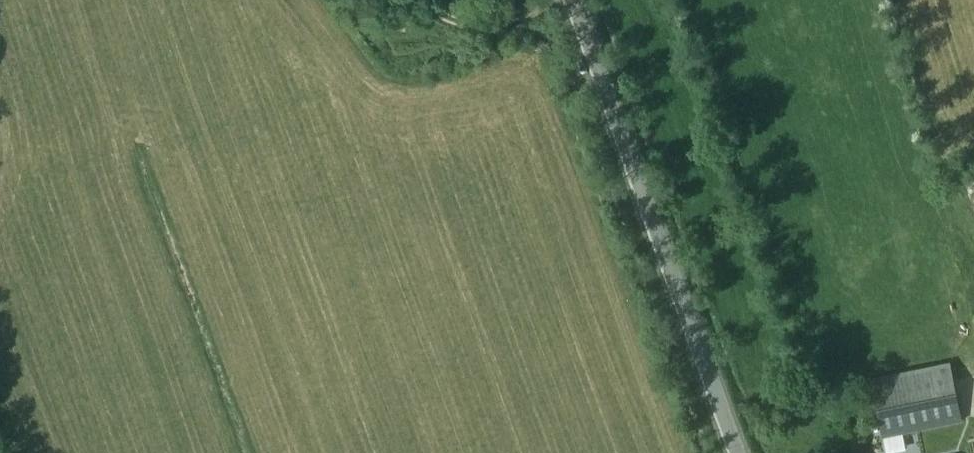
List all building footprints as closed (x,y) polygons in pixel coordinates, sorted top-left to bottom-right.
[(963,420),(951,360),(871,377),(883,437),(963,420)]
